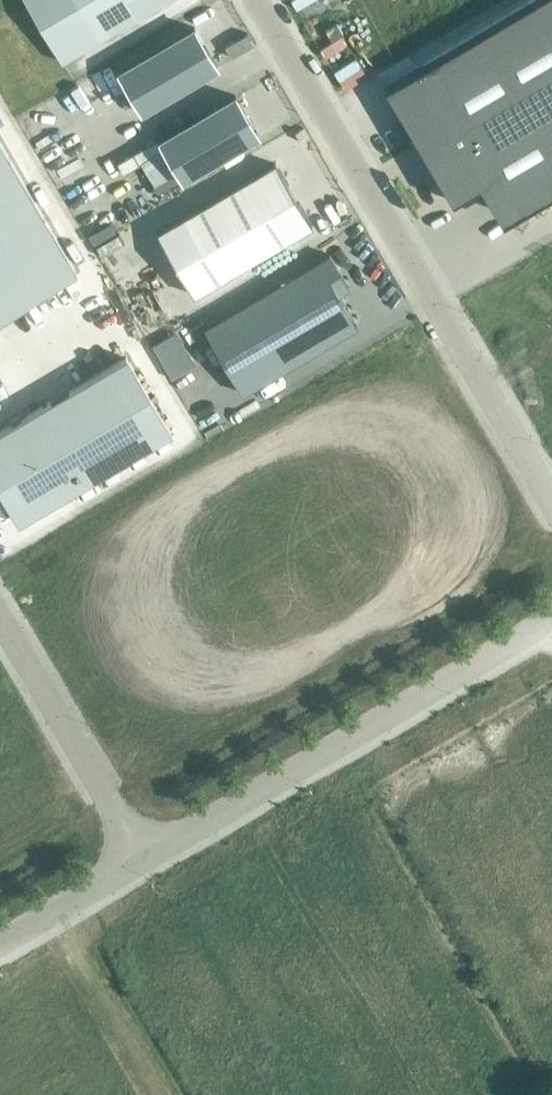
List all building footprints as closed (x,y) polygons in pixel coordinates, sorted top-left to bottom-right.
[(61,62),(165,0),(24,0),(61,62)] [(384,85),(452,201),(480,185),(490,179),(511,216),(551,192),(551,0),(530,0),(384,85)] [(194,26),(118,72),(140,110),(217,65),(194,26)] [(157,142),(180,180),(255,136),(232,97),(157,142)] [(0,142),(0,316),(77,270),(0,142)] [(276,162),(157,232),(193,294),(313,225),(276,162)] [(349,287),(330,254),(205,327),(243,392),(357,326),(338,293),(349,287)] [(0,430),(0,491),(18,522),(171,432),(126,356),(0,430)]
